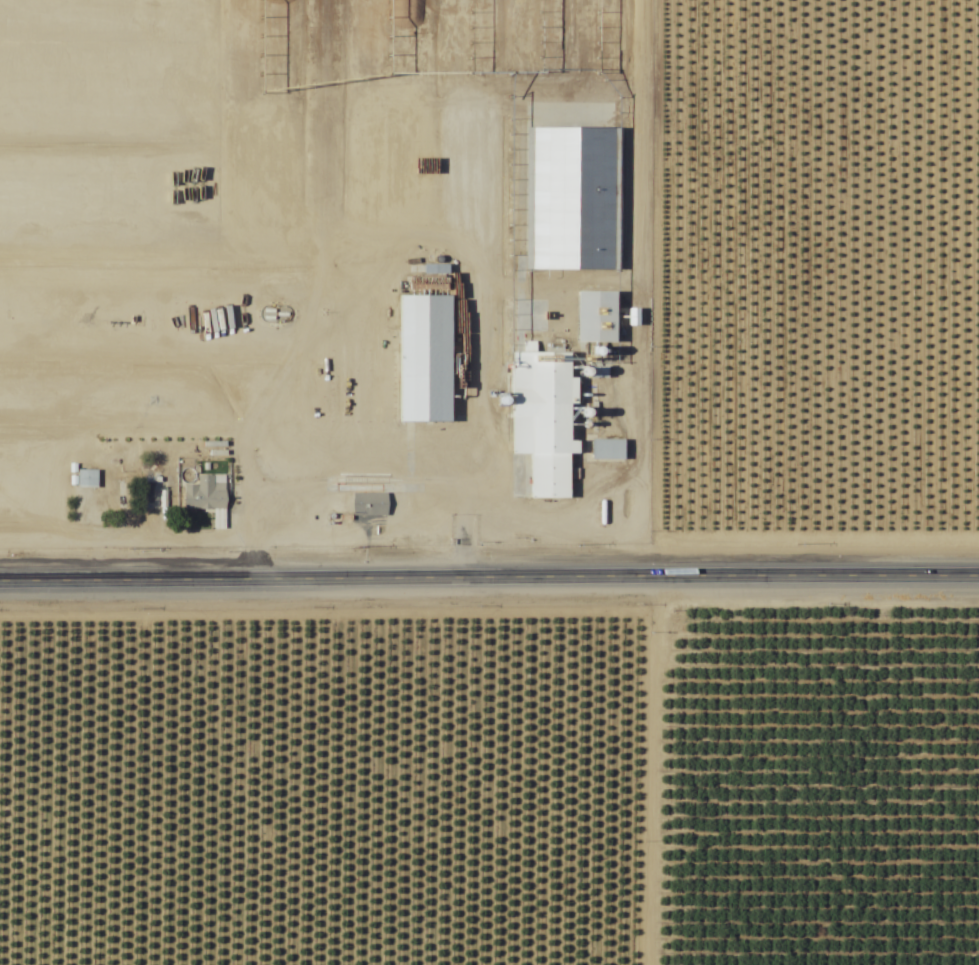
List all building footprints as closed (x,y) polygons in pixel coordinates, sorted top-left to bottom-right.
[(532,271),(620,271),(620,128),(532,128),(532,271)] [(618,343),(618,292),(579,292),(579,343),(618,343)] [(397,423),(452,423),(452,297),(397,297),(397,423)] [(572,354),(506,353),(506,395),(498,395),(498,406),(511,406),(510,455),(529,455),(528,499),(570,500),(572,354)] [(591,460),(625,460),(625,440),(591,440),(591,460)] [(119,470),(102,470),(102,511),(119,511),(119,470)] [(97,489),(97,471),(76,471),(76,489),(97,489)] [(224,529),(224,475),(196,475),(196,485),(183,485),(183,511),(213,511),(213,529),(224,529)] [(386,494),(353,494),(353,516),(386,516),(386,494)]
